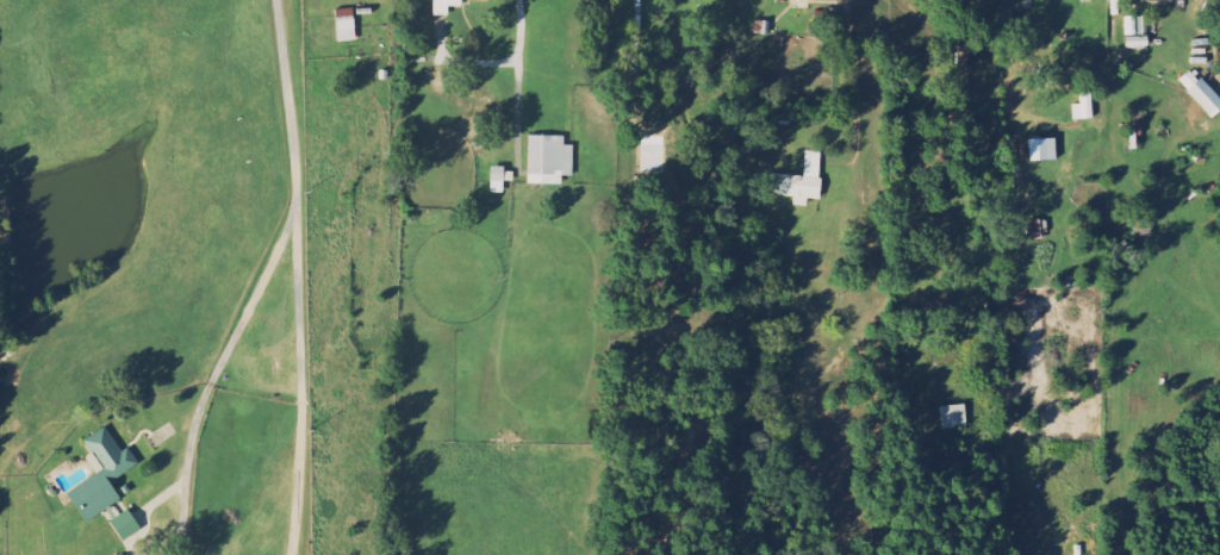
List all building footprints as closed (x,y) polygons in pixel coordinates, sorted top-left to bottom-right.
[(449,16),(449,8),(463,8),(463,0),(433,0),(433,16),(449,16)] [(356,42),(354,10),(336,11),(337,43),(356,42)] [(1127,38),(1126,38),(1126,48),(1147,47),(1146,17),(1126,18),(1127,38)] [(1193,70),(1179,81),(1211,119),(1219,112),(1219,102),(1193,70)] [(574,146),(564,146),(565,137),(529,137),(528,186),(562,186),(563,177),(573,178),(574,146)] [(1055,140),(1028,140),(1029,162),(1056,161),(1055,140)] [(819,201),(822,153),(806,152),(804,177),(772,175),(771,196),(794,198),(794,207),(807,208),(808,200),(819,201)] [(513,182),(514,170),(491,169),(490,194),(504,194),(504,182),(513,182)] [(1026,221),(1027,240),(1050,239),(1049,220),(1026,221)] [(943,432),(967,428),(964,406),(940,409),(943,432)] [(85,524),(122,501),(111,484),(135,469),(108,426),(84,442),(96,461),(94,462),(102,473),(67,495),(85,524)] [(120,542),(140,533),(130,512),(110,521),(120,542)]
